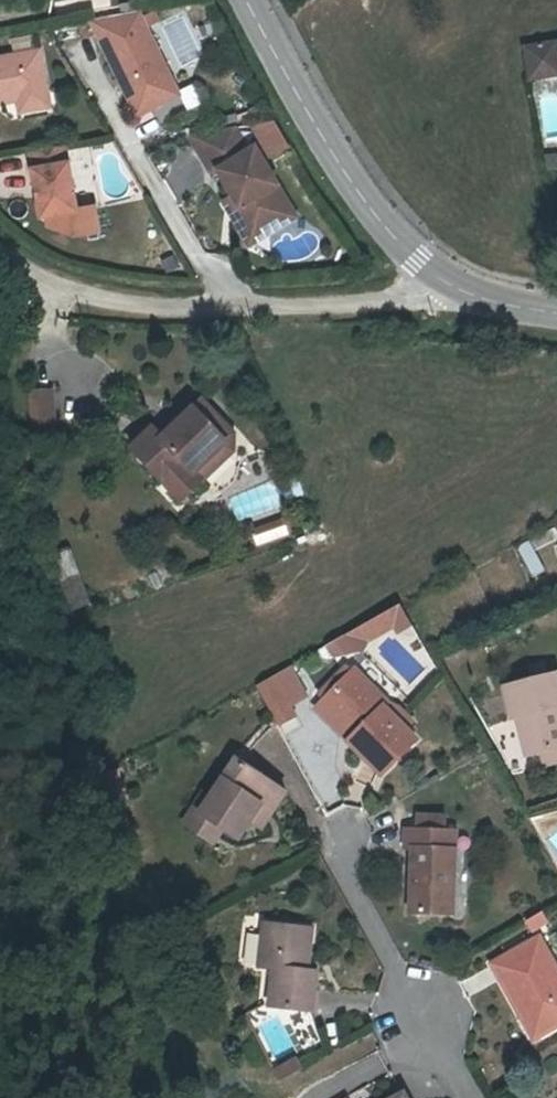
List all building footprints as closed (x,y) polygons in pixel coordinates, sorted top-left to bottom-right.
[(167,38),(118,45),(161,143),(204,124),(167,38)] [(544,48),(512,52),(516,84),(548,80),(544,48)] [(67,113),(60,71),(0,79),(0,123),(38,118),(67,113)] [(248,142),(203,150),(226,188),(232,186),(246,210),(267,245),(304,223),(267,163),(261,166),(248,142)] [(92,228),(83,164),(47,169),(57,234),(64,232),(92,228)] [(267,245),(246,210),(237,215),(262,257),(308,230),(304,223),(267,245)] [(92,228),(64,232),(65,242),(90,252),(113,249),(109,224),(92,228)] [(52,391),(34,392),(35,421),(54,419),(52,391)] [(221,433),(229,426),(210,405),(170,442),(161,432),(140,451),(172,486),(192,466),(209,484),(228,467),(220,459),(228,452),(229,441),(221,433)] [(54,419),(35,421),(37,437),(55,436),(54,419)] [(228,497),(237,522),(282,505),(272,480),(228,497)] [(255,546),(289,534),(283,517),(249,529),(255,546)] [(517,547),(534,577),(545,571),(529,541),(517,547)] [(50,551),(69,609),(87,604),(69,545),(50,551)] [(156,590),(162,586),(155,574),(149,577),(156,590)] [(400,606),(328,647),(333,656),(362,652),(368,642),(393,628),(396,633),(411,625),(400,606)] [(345,662),(314,693),(319,699),(310,708),(380,777),(418,738),(408,728),(412,723),(355,666),(352,669),(345,662)] [(291,668),(259,686),(280,725),(297,715),(291,706),(307,697),(291,668)] [(556,764),(556,672),(501,687),(510,719),(516,718),(530,771),(556,764)] [(214,842),(222,830),(239,841),(250,825),(261,832),(287,792),(234,757),(199,810),(192,806),(182,821),(214,842)] [(416,814),(416,828),(401,828),(401,849),(408,849),(406,915),(456,916),(458,829),(445,829),(445,815),(416,814)] [(549,923),(542,912),(525,922),(532,933),(549,923)] [(318,970),(310,970),(315,927),(261,921),(260,934),(247,933),(245,959),(257,960),(256,968),(271,969),(267,1006),(314,1011),(318,970)] [(532,1041),(556,1027),(556,964),(540,934),(488,963),(532,1041)] [(272,1070),(279,1082),(302,1070),(296,1058),(272,1070)] [(405,1089),(388,1097),(410,1097),(405,1089)]
